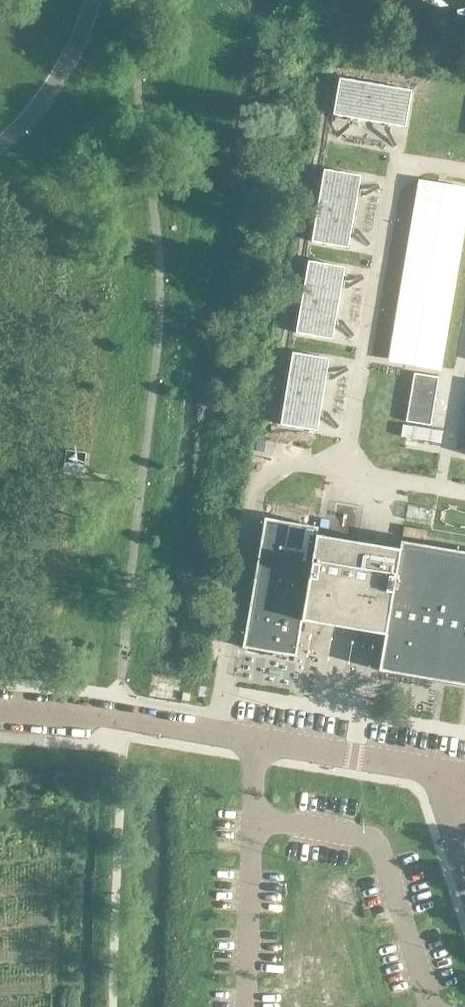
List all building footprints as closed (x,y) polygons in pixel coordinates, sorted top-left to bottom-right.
[(338,78),(333,113),(368,119),(374,84),(338,78)] [(374,84),(368,119),(404,125),(409,90),(374,84)] [(323,169),(317,205),(353,211),(359,175),(323,169)] [(385,343),(440,353),(464,206),(464,203),(411,193),(385,343)] [(317,205),(311,240),(347,246),(353,211),(317,205)] [(308,261),(302,296),(337,302),(343,267),(308,261)] [(302,296),(296,332),(331,338),(337,302),(302,296)] [(292,352),(286,387),(321,393),(327,358),(292,352)] [(435,388),(437,376),(413,372),(411,384),(435,388)] [(433,400),(435,388),(411,384),(409,396),(433,400)] [(286,387),(280,423),(316,429),(321,393),(286,387)] [(431,411),(433,400),(409,396),(407,408),(431,411)] [(429,423),(431,411),(407,408),(406,419),(429,423)] [(83,476),(86,452),(66,450),(63,474),(83,476)] [(401,541),(399,549),(316,535),(317,527),(264,518),(242,647),(295,656),(301,620),(384,634),(379,670),(404,674),(464,685),(464,552),(401,541)]
